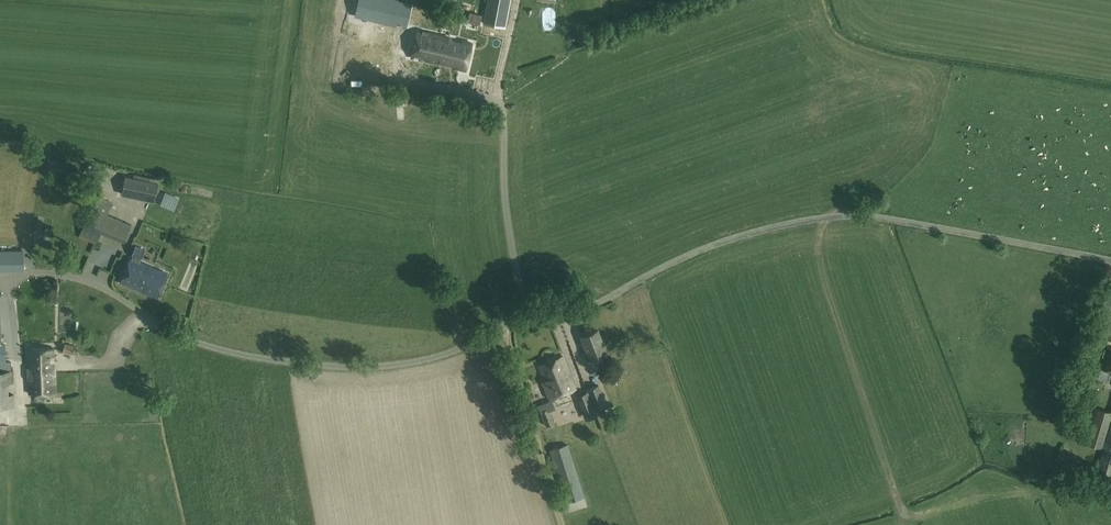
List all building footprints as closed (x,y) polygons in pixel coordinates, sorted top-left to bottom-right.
[(355,15),(374,20),(375,17),(397,22),(403,23),(406,24),(411,4),(394,0),(358,0),(355,15)] [(510,0),(487,0),(483,23),(504,27),(510,0)] [(468,22),(479,24),(481,16),(470,13),(468,22)] [(465,70),(471,43),(418,31),(411,57),(465,70)] [(319,63),(318,69),(332,71),(333,65),(319,63)] [(383,86),(384,107),(392,107),(391,86),(383,86)] [(391,102),(394,114),(401,112),(397,100),(391,102)] [(91,163),(83,172),(92,180),(100,171),(91,163)] [(162,175),(160,183),(172,186),(174,178),(162,175)] [(154,201),(158,183),(125,176),(122,194),(154,201)] [(174,208),(178,197),(165,192),(161,202),(174,208)] [(124,241),(131,224),(108,215),(112,202),(104,199),(95,196),(90,208),(78,237),(96,244),(101,232),(124,241)] [(140,259),(144,250),(135,246),(131,255),(134,257),(140,259)] [(24,267),(25,267),(24,255),(24,251),(0,251),(0,268),(24,267)] [(52,257),(54,265),(61,263),(58,255),(52,257)] [(167,274),(138,262),(140,259),(134,257),(133,260),(130,258),(125,270),(120,282),(157,298),(162,286),(167,274)] [(606,353),(597,330),(581,337),(590,360),(606,353)] [(77,350),(74,349),(74,346),(65,343),(63,351),(76,354),(77,350)] [(1108,345),(1101,368),(1110,371),(1110,372),(1110,346),(1108,345)] [(55,393),(55,367),(54,367),(54,347),(29,348),(30,367),(28,367),(29,394),(55,393)] [(543,380),(541,381),(549,399),(575,389),(562,356),(538,366),(543,380)] [(11,362),(0,363),(0,371),(12,370),(11,362)] [(12,370),(0,371),(0,407),(14,407),(14,395),(8,395),(8,383),(14,383),(13,370),(12,370)] [(608,406),(599,384),(586,389),(587,391),(595,411),(596,411),(608,406)] [(595,411),(587,391),(576,395),(585,420),(598,415),(596,411),(595,411)] [(1104,438),(1110,416),(1110,412),(1099,408),(1091,434),(1104,438)] [(541,412),(546,426),(553,423),(548,409),(541,412)] [(566,502),(584,496),(568,444),(549,450),(566,502)] [(1108,477),(1110,467),(1110,450),(1104,448),(1097,474),(1108,477)] [(1075,470),(1079,464),(1060,452),(1056,458),(1075,470)]
